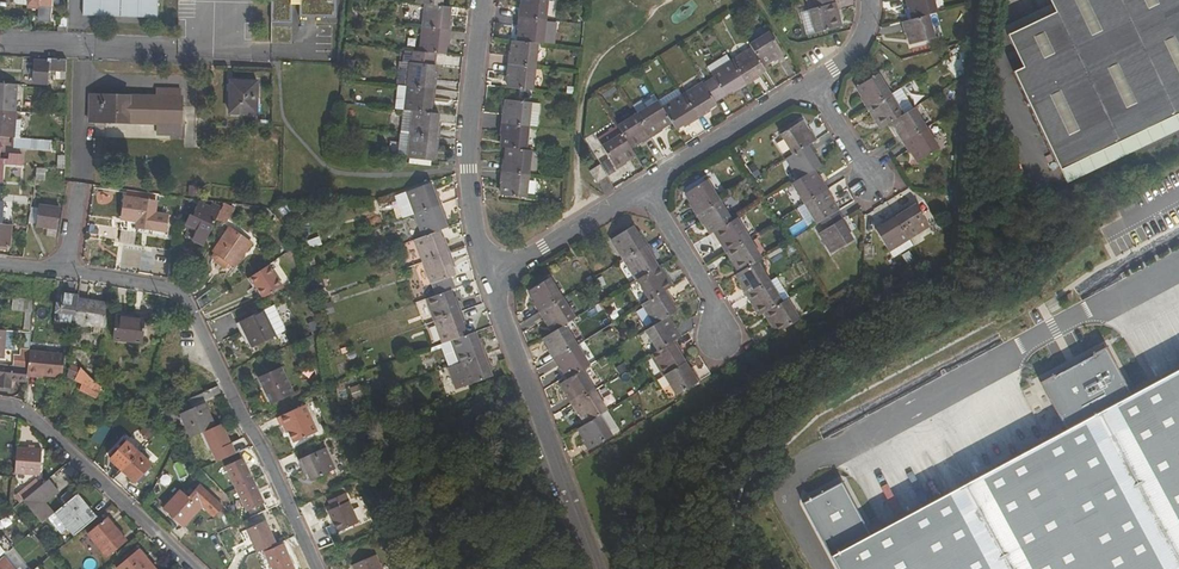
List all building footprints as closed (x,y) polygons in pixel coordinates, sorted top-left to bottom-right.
[(83,16),(158,18),(158,0),(84,0),(83,16)] [(273,28),(293,28),(293,10),(301,10),(301,22),(337,23),(338,0),(274,0),(273,28)] [(521,5),(520,5),(519,17),(546,20),(548,0),(522,0),(521,5)] [(800,13),(807,36),(842,27),(835,3),(834,4),(833,0),(806,0),(808,11),(800,13)] [(910,8),(913,19),(928,15),(937,13),(933,0),(905,0),(907,9),(910,8)] [(1055,15),(1006,39),(1021,72),(1008,78),(975,96),(1020,189),(1178,114),(1178,0),(1047,0),(1055,15)] [(453,18),(450,18),(451,7),(442,6),(426,4),(423,27),(452,31),(453,18)] [(908,33),(911,45),(935,38),(928,15),(913,19),(902,22),(905,34),(908,33)] [(517,30),(519,30),(518,41),(538,43),(544,43),(546,20),(519,17),(517,30)] [(437,54),(446,55),(447,42),(450,43),(452,31),(423,27),(420,52),(437,54)] [(772,61),(773,63),(785,56),(770,33),(749,46),(752,50),(762,67),(772,61)] [(518,41),(513,40),(512,51),(510,51),(508,64),(535,67),(538,43),(518,41)] [(757,80),(755,77),(765,71),(762,67),(752,50),(731,62),(746,86),(757,80)] [(436,77),(434,77),(437,54),(420,52),(412,51),(408,86),(435,89),(436,77)] [(707,67),(713,77),(703,83),(715,102),(734,90),(735,93),(746,86),(731,62),(726,55),(707,67)] [(67,60),(48,59),(48,61),(35,60),(34,84),(48,84),(49,71),(67,72),(67,60)] [(507,76),(509,77),(508,87),(533,90),(535,67),(508,64),(507,76)] [(866,109),(890,94),(878,73),(856,87),(862,97),(860,98),(866,109)] [(230,114),(257,114),(258,81),(230,81),(230,114)] [(438,82),(438,90),(459,90),(459,82),(438,82)] [(708,113),(707,111),(717,105),(715,102),(703,83),(682,95),(698,120),(708,113)] [(0,84),(0,110),(9,111),(11,85),(0,84)] [(405,110),(431,113),(432,101),(434,101),(435,89),(408,86),(405,110)] [(866,109),(873,119),(875,118),(881,128),(892,121),(913,108),(901,88),(890,94),(866,109)] [(157,96),(90,95),(90,122),(182,124),(183,97),(181,97),(181,90),(158,89),(157,96)] [(676,131),(686,125),(687,126),(698,120),(682,95),(678,89),(658,102),(671,123),(676,131)] [(66,93),(51,93),(51,114),(66,116),(66,93)] [(652,138),(663,132),(662,129),(671,123),(658,102),(654,95),(633,108),(637,114),(652,138)] [(537,126),(540,104),(507,100),(505,109),(503,109),(502,122),(529,125),(537,126)] [(913,108),(892,121),(899,131),(896,133),(902,144),(926,129),(913,108)] [(17,120),(17,112),(9,111),(0,110),(0,137),(16,138),(20,139),(21,120),(17,120)] [(441,125),(438,125),(439,113),(431,113),(405,110),(404,110),(401,134),(440,138),(441,125)] [(631,148),(640,143),(641,145),(652,138),(637,114),(617,127),(622,134),(631,148)] [(500,134),(503,134),(502,147),(506,147),(526,149),(529,125),(502,122),(500,134)] [(817,140),(811,129),(808,131),(802,122),(781,134),(794,155),(810,144),(817,140)] [(146,134),(156,136),(157,126),(148,125),(146,134)] [(617,126),(597,139),(602,146),(622,134),(617,127),(617,126)] [(926,129),(902,144),(909,154),(912,152),(918,161),(939,148),(926,129)] [(398,157),(434,161),(436,149),(439,150),(440,138),(401,134),(398,157)] [(627,164),(626,162),(636,156),(631,148),(622,134),(602,146),(617,170),(627,164)] [(16,138),(15,148),(52,152),(53,141),(20,139),(16,138)] [(813,170),(820,166),(815,157),(817,156),(810,144),(794,155),(787,159),(799,179),(813,170)] [(505,159),(503,159),(502,171),(529,174),(532,150),(526,149),(506,147),(505,159)] [(590,172),(596,182),(606,176),(600,166),(590,172)] [(805,204),(829,189),(822,178),(819,180),(813,170),(799,179),(792,184),(805,204)] [(500,183),(502,183),(501,195),(527,198),(529,174),(502,171),(500,183)] [(695,215),(719,201),(706,181),(685,194),(690,203),(688,204),(695,215)] [(442,204),(437,192),(434,193),(431,184),(398,195),(406,218),(416,214),(442,204)] [(820,222),(838,211),(832,201),(835,200),(829,189),(805,204),(817,224),(820,222)] [(157,203),(126,198),(123,220),(137,222),(136,228),(166,232),(168,216),(155,213),(157,203)] [(695,215),(702,226),(704,225),(710,235),(715,232),(731,222),(719,201),(695,215)] [(198,230),(193,240),(205,246),(217,220),(222,208),(213,203),(210,207),(199,202),(186,224),(198,230)] [(222,208),(217,220),(225,224),(235,204),(224,203),(222,208)] [(447,228),(443,217),(446,216),(442,204),(416,214),(425,236),(438,231),(447,228)] [(894,215),(909,239),(929,226),(916,205),(906,211),(905,208),(894,215)] [(58,229),(60,208),(39,206),(36,227),(58,229)] [(838,211),(820,222),(825,230),(819,234),(832,254),(853,241),(847,231),(850,229),(838,211)] [(0,215),(0,224),(10,225),(10,216),(0,215)] [(909,239),(894,215),(883,222),(884,225),(875,231),(888,251),(909,239)] [(731,222),(715,232),(721,241),(718,243),(725,253),(749,238),(737,218),(731,222)] [(10,248),(12,225),(10,225),(0,224),(0,246),(10,248)] [(633,227),(612,239),(624,260),(648,245),(642,234),(639,235),(633,227)] [(251,244),(230,229),(214,252),(236,267),(251,244)] [(424,262),(449,253),(445,241),(442,242),(438,231),(425,236),(416,240),(424,262)] [(309,250),(322,245),(319,237),(306,242),(309,250)] [(725,253),(732,264),(734,263),(740,272),(756,262),(761,259),(749,238),(725,253)] [(653,257),(655,256),(648,245),(624,260),(637,280),(659,266),(653,257)] [(432,284),(455,275),(452,266),(454,265),(449,253),(424,262),(432,284)] [(740,272),(735,275),(742,285),(739,286),(746,297),(769,282),(756,262),(740,272)] [(248,278),(264,300),(284,286),(269,264),(248,278)] [(667,275),(665,276),(659,266),(637,280),(649,300),(666,290),(673,285),(667,275)] [(538,313),(562,298),(550,278),(528,291),(534,300),(532,302),(538,313)] [(769,282),(746,297),(752,307),(755,306),(761,315),(765,312),(787,299),(789,298),(777,278),(769,282)] [(201,310),(223,295),(214,288),(196,300),(201,310)] [(457,300),(455,301),(451,290),(428,299),(436,321),(461,312),(457,300)] [(667,317),(676,312),(671,303),(673,302),(666,290),(649,300),(643,304),(655,325),(667,317)] [(74,295),(62,294),(58,322),(75,324),(78,300),(73,299),(74,295)] [(34,300),(14,298),(12,311),(26,313),(24,334),(31,334),(34,300)] [(562,298),(538,313),(545,323),(547,322),(553,332),(564,325),(575,318),(562,298)] [(787,299),(765,312),(772,323),(769,325),(775,335),(800,320),(787,299)] [(78,300),(75,324),(105,328),(108,304),(78,300)] [(263,312),(240,322),(252,348),(275,338),(263,312)] [(453,341),(468,335),(464,325),(466,324),(461,312),(436,321),(444,344),(453,341)] [(113,340),(142,344),(145,320),(116,316),(113,340)] [(675,326),(673,327),(667,317),(655,325),(646,331),(658,351),(675,341),(682,337),(675,326)] [(553,332),(543,338),(549,349),(547,349),(553,360),(577,345),(564,325),(553,332)] [(481,341),(479,342),(476,332),(468,335),(453,341),(461,363),(486,353),(481,341)] [(685,362),(680,353),(681,352),(675,341),(658,351),(651,355),(664,375),(685,362)] [(451,342),(443,345),(450,363),(458,361),(451,342)] [(577,345),(553,360),(560,371),(562,369),(568,379),(582,370),(589,366),(577,345)] [(62,378),(63,376),(65,355),(30,351),(28,368),(27,374),(62,378)] [(469,385),(492,376),(488,365),(490,364),(486,353),(461,363),(469,385)] [(826,548),(837,568),(1178,568),(1178,360),(826,548)] [(693,371),(691,372),(685,362),(664,375),(677,396),(700,382),(693,371)] [(11,380),(27,382),(27,374),(28,368),(0,365),(0,385),(10,386),(11,380)] [(100,389),(83,371),(73,366),(67,377),(83,385),(81,391),(96,399),(100,389)] [(294,395),(281,367),(258,377),(271,405),(294,395)] [(446,396),(454,394),(450,370),(441,372),(446,396)] [(568,379),(560,383),(566,394),(564,395),(570,405),(594,390),(582,370),(568,379)] [(207,400),(221,393),(217,385),(203,392),(207,400)] [(594,390),(570,405),(577,416),(579,415),(585,424),(606,410),(594,390)] [(205,402),(179,413),(191,438),(200,434),(216,426),(205,402)] [(318,433),(306,407),(280,418),(284,428),(287,427),(295,444),(318,433)] [(577,429),(583,438),(581,440),(588,451),(619,432),(606,410),(585,424),(577,429)] [(99,445),(109,428),(102,424),(92,441),(99,445)] [(221,424),(216,426),(200,434),(214,463),(235,453),(221,424)] [(110,460),(135,482),(151,465),(127,442),(110,460)] [(41,476),(42,450),(17,448),(15,474),(41,476)] [(335,470),(325,448),(301,459),(311,481),(335,470)] [(262,501),(242,459),(224,468),(244,510),(262,501)] [(24,500),(41,486),(37,480),(16,498),(21,503),(24,500)] [(54,514),(45,503),(58,491),(49,480),(41,486),(24,500),(43,523),(49,518),(54,514)] [(202,507),(213,517),(223,507),(199,485),(188,498),(180,491),(163,508),(183,526),(202,507)] [(77,495),(82,491),(77,486),(63,498),(67,503),(77,495)] [(349,501),(345,493),(328,501),(332,509),(349,501)] [(54,514),(49,518),(62,534),(68,529),(74,536),(96,518),(77,495),(67,503),(54,514)] [(332,509),(327,511),(337,533),(359,523),(349,501),(332,509)] [(88,534),(107,558),(127,542),(107,518),(88,534)] [(275,543),(264,520),(234,535),(238,544),(250,538),(251,542),(256,552),(275,543)] [(13,549),(4,538),(0,541),(0,560),(3,557),(13,549)] [(250,538),(238,544),(239,547),(251,542),(250,538)] [(284,544),(275,548),(262,554),(268,568),(295,568),(284,544)] [(139,550),(116,568),(155,568),(139,550)] [(376,556),(353,566),(355,568),(382,568),(376,556)] [(3,557),(0,560),(0,568),(14,568),(3,557)]
